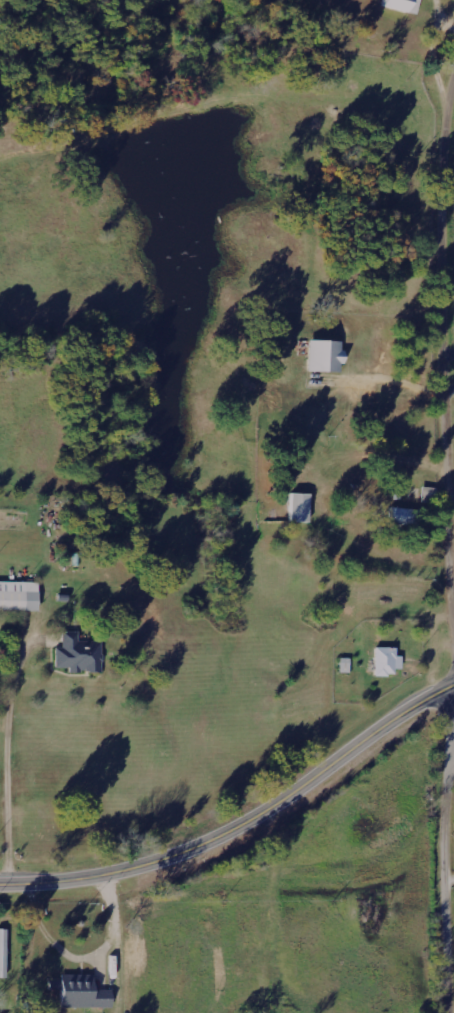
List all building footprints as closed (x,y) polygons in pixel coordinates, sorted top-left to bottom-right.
[(421,0),(382,0),(381,5),(417,14),(421,0)] [(344,371),(345,348),(342,348),(343,339),(309,338),(308,370),(344,371)] [(309,521),(310,493),(289,492),(288,521),(309,521)] [(420,524),(420,508),(390,507),(390,523),(420,524)] [(38,610),(39,581),(0,581),(0,609),(38,610)] [(55,667),(69,667),(69,671),(100,672),(101,641),(79,640),(79,631),(63,630),(62,648),(56,647),(55,667)] [(395,647),(374,648),(375,675),(396,674),(395,647)] [(96,974),(60,974),(60,1007),(114,1006),(113,989),(96,989),(96,974)]
